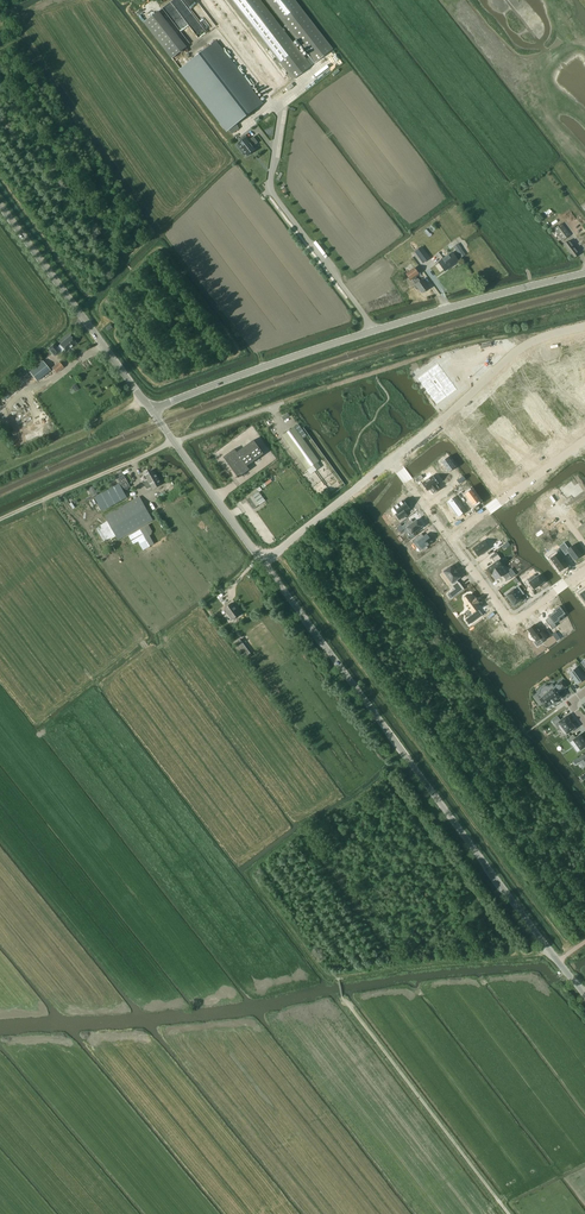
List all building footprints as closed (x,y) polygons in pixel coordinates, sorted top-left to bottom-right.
[(272,96),(294,79),(291,76),(286,80),(224,0),(197,0),(272,96)] [(294,79),(311,66),(315,63),(310,57),(306,60),(259,0),(232,0),(291,76),(294,79)] [(310,57),(315,63),(332,50),(294,0),(267,0),(310,57)] [(172,59),(188,47),(186,44),(189,42),(183,34),(179,36),(160,10),(145,21),(172,59)] [(215,42),(180,69),(227,131),(229,130),(236,124),(263,103),(215,42)] [(236,124),(229,130),(232,134),(239,129),(236,124)] [(244,152),(247,156),(255,150),(252,146),(257,143),(253,137),(249,141),(248,140),(246,138),(247,138),(245,135),(239,140),(241,142),(238,144),(241,148),(240,149),(243,153),(244,152)] [(570,209),(565,212),(573,225),(578,222),(570,209)] [(570,235),(562,224),(554,230),(562,241),(570,235)] [(563,245),(572,257),(578,253),(568,241),(563,245)] [(458,244),(454,247),(457,252),(462,258),(466,255),(462,249),(458,244)] [(429,258),(421,248),(416,252),(423,262),(429,258)] [(445,271),(458,261),(452,253),(438,263),(445,271)] [(414,268),(406,274),(410,280),(418,274),(414,268)] [(372,274),(366,279),(369,284),(376,280),(372,274)] [(418,288),(422,293),(428,288),(422,280),(420,282),(418,279),(415,281),(414,280),(413,281),(415,285),(414,286),(416,290),(418,288)] [(370,293),(379,288),(375,283),(367,288),(370,293)] [(55,357),(61,352),(64,349),(66,351),(76,343),(70,336),(57,347),(54,344),(48,349),(55,357)] [(577,347),(579,358),(579,359),(584,357),(584,352),(583,345),(577,347)] [(574,346),(570,347),(573,359),(579,358),(577,347),(575,347),(574,346)] [(566,350),(564,350),(567,361),(573,359),(570,347),(566,348),(566,350)] [(559,359),(556,360),(557,367),(562,366),(561,363),(567,362),(567,361),(564,350),(558,352),(559,359)] [(544,356),(538,359),(544,369),(544,370),(550,366),(551,369),(555,367),(551,360),(547,362),(544,356)] [(536,359),(532,362),(538,372),(544,369),(538,359),(536,360),(536,359)] [(42,361),(33,369),(29,371),(37,381),(40,378),(50,370),(42,361)] [(63,367),(59,362),(51,368),(55,373),(63,367)] [(529,365),(527,366),(533,375),(538,372),(532,362),(528,364),(529,365)] [(434,363),(414,379),(435,405),(455,388),(434,363)] [(525,375),(521,378),(526,384),(529,382),(528,379),(533,376),(533,375),(527,366),(521,369),(525,375)] [(503,385),(498,390),(505,398),(510,393),(503,385)] [(498,390),(493,395),(501,402),(505,398),(498,390)] [(547,391),(538,397),(542,403),(551,396),(547,391)] [(493,395),(488,400),(496,407),(501,402),(493,395)] [(551,396),(542,403),(546,408),(555,401),(551,396)] [(488,400),(483,405),(491,412),(496,407),(488,400)] [(555,401),(546,408),(550,413),(559,406),(555,401)] [(525,406),(514,415),(519,421),(530,413),(525,406)] [(559,406),(550,413),(554,418),(562,412),(559,406)] [(477,411),(471,415),(478,423),(483,419),(477,411)] [(562,412),(554,418),(557,423),(566,417),(562,412)] [(530,413),(519,421),(523,427),(534,419),(530,413)] [(471,415),(466,419),(472,428),(478,423),(471,415)] [(566,417),(557,423),(561,428),(561,429),(570,422),(566,417)] [(466,419),(460,423),(467,432),(472,428),(466,419)] [(534,419),(523,427),(527,433),(539,425),(534,419)] [(570,422),(561,429),(565,434),(574,428),(570,422)] [(460,423),(455,428),(462,436),(467,432),(460,423)] [(298,424),(294,427),(282,436),(307,470),(319,461),(302,439),(306,436),(298,424)] [(539,425),(527,433),(532,439),(543,431),(539,425)] [(543,431),(532,439),(536,445),(548,437),(543,431)] [(548,437),(536,445),(541,451),(552,443),(548,437)] [(249,469),(247,466),(263,454),(254,440),(237,452),(234,449),(223,457),(238,478),(249,469)] [(480,440),(469,448),(473,454),(485,446),(480,440)] [(485,446),(473,454),(478,460),(489,452),(485,446)] [(489,452),(478,460),(482,466),(494,458),(489,452)] [(448,457),(441,462),(444,465),(442,466),(445,470),(447,469),(449,472),(453,470),(456,467),(448,457)] [(494,458),(482,466),(487,472),(498,464),(494,458)] [(498,464),(487,472),(491,478),(503,470),(498,464)] [(150,485),(151,486),(153,489),(161,485),(153,470),(148,472),(155,483),(150,485)] [(503,470),(491,478),(496,485),(507,476),(503,470)] [(147,489),(151,486),(150,485),(155,483),(148,472),(144,474),(148,481),(143,483),(147,489)] [(123,474),(116,477),(124,491),(130,487),(123,474)] [(434,475),(423,483),(428,490),(431,488),(435,493),(441,489),(437,483),(439,482),(434,475)] [(463,476),(457,481),(459,484),(466,479),(463,476)] [(571,483),(561,490),(567,497),(571,494),(574,497),(582,491),(578,485),(574,487),(571,483)] [(119,484),(94,497),(102,511),(127,498),(119,484)] [(461,492),(458,494),(464,503),(469,499),(474,506),(480,501),(471,489),(465,494),(464,495),(461,492)] [(252,495),(247,499),(253,509),(259,505),(252,495)] [(108,521),(97,527),(104,538),(103,539),(104,541),(105,540),(106,541),(108,540),(116,535),(120,541),(154,520),(140,497),(106,518),(108,521)] [(452,499),(447,502),(458,517),(463,514),(460,509),(462,508),(454,497),(452,499)] [(576,508),(584,519),(584,498),(584,497),(578,501),(581,504),(576,508)] [(403,501),(394,508),(398,513),(396,514),(400,520),(406,515),(404,512),(409,508),(403,501)] [(533,508),(522,517),(526,522),(522,525),(527,531),(538,523),(536,519),(539,516),(533,508)] [(404,525),(402,526),(404,529),(407,528),(411,534),(422,526),(417,520),(414,522),(411,519),(404,525)] [(540,527),(531,533),(535,539),(540,535),(548,546),(557,540),(549,529),(544,533),(540,527)] [(422,533),(412,541),(418,548),(420,546),(423,549),(433,542),(427,534),(424,536),(422,533)] [(484,541),(473,549),(479,556),(489,548),(484,541)] [(564,542),(559,546),(563,552),(565,555),(569,553),(575,561),(582,555),(574,544),(569,548),(564,542)] [(554,553),(549,556),(551,558),(551,559),(560,572),(568,565),(559,553),(555,555),(554,553)] [(495,563),(488,568),(492,574),(504,565),(500,560),(501,559),(498,554),(492,559),(495,563)] [(446,567),(442,570),(452,583),(451,584),(453,587),(452,587),(457,594),(464,589),(459,582),(459,583),(456,579),(460,577),(457,573),(455,569),(454,569),(451,565),(447,568),(446,567)] [(504,565),(492,574),(496,579),(502,575),(507,581),(512,578),(511,578),(507,571),(508,571),(504,565)] [(527,580),(524,582),(528,588),(531,585),(534,589),(544,582),(539,575),(529,583),(527,580)] [(522,584),(509,593),(516,604),(524,598),(519,592),(525,588),(522,584)] [(470,594),(464,599),(468,603),(466,605),(469,609),(470,610),(474,615),(470,618),(473,622),(483,615),(476,605),(478,603),(478,602),(476,599),(475,598),(474,599),(470,594)] [(232,603),(224,609),(232,620),(240,614),(232,603)] [(549,617),(545,620),(552,629),(556,626),(555,624),(560,620),(559,619),(566,614),(560,606),(553,611),(554,612),(549,616),(549,617)] [(495,625),(484,633),(489,641),(501,633),(495,625)] [(535,625),(528,629),(531,633),(530,634),(534,640),(535,639),(537,641),(540,638),(542,641),(548,637),(544,631),(541,633),(535,625)] [(247,656),(251,653),(240,639),(237,642),(247,656)] [(507,643),(502,647),(512,659),(523,651),(525,654),(526,653),(527,654),(531,651),(526,644),(520,648),(516,642),(509,646),(507,643)] [(577,685),(577,684),(584,679),(584,677),(577,667),(569,673),(577,685)] [(561,697),(561,696),(558,693),(561,691),(562,691),(567,687),(567,686),(562,681),(563,680),(562,680),(557,684),(556,684),(557,685),(554,687),(552,684),(546,688),(547,690),(543,692),(542,691),(534,697),(540,705),(542,703),(545,707),(545,708),(546,708),(552,704),(553,703),(552,703),(554,702),(555,701),(561,697)] [(567,733),(575,728),(567,716),(561,720),(559,718),(553,722),(555,725),(556,724),(558,726),(561,724),(567,733)] [(568,739),(570,742),(573,740),(581,750),(584,747),(584,741),(584,740),(583,739),(583,738),(580,735),(576,738),(574,735),(568,739)]
